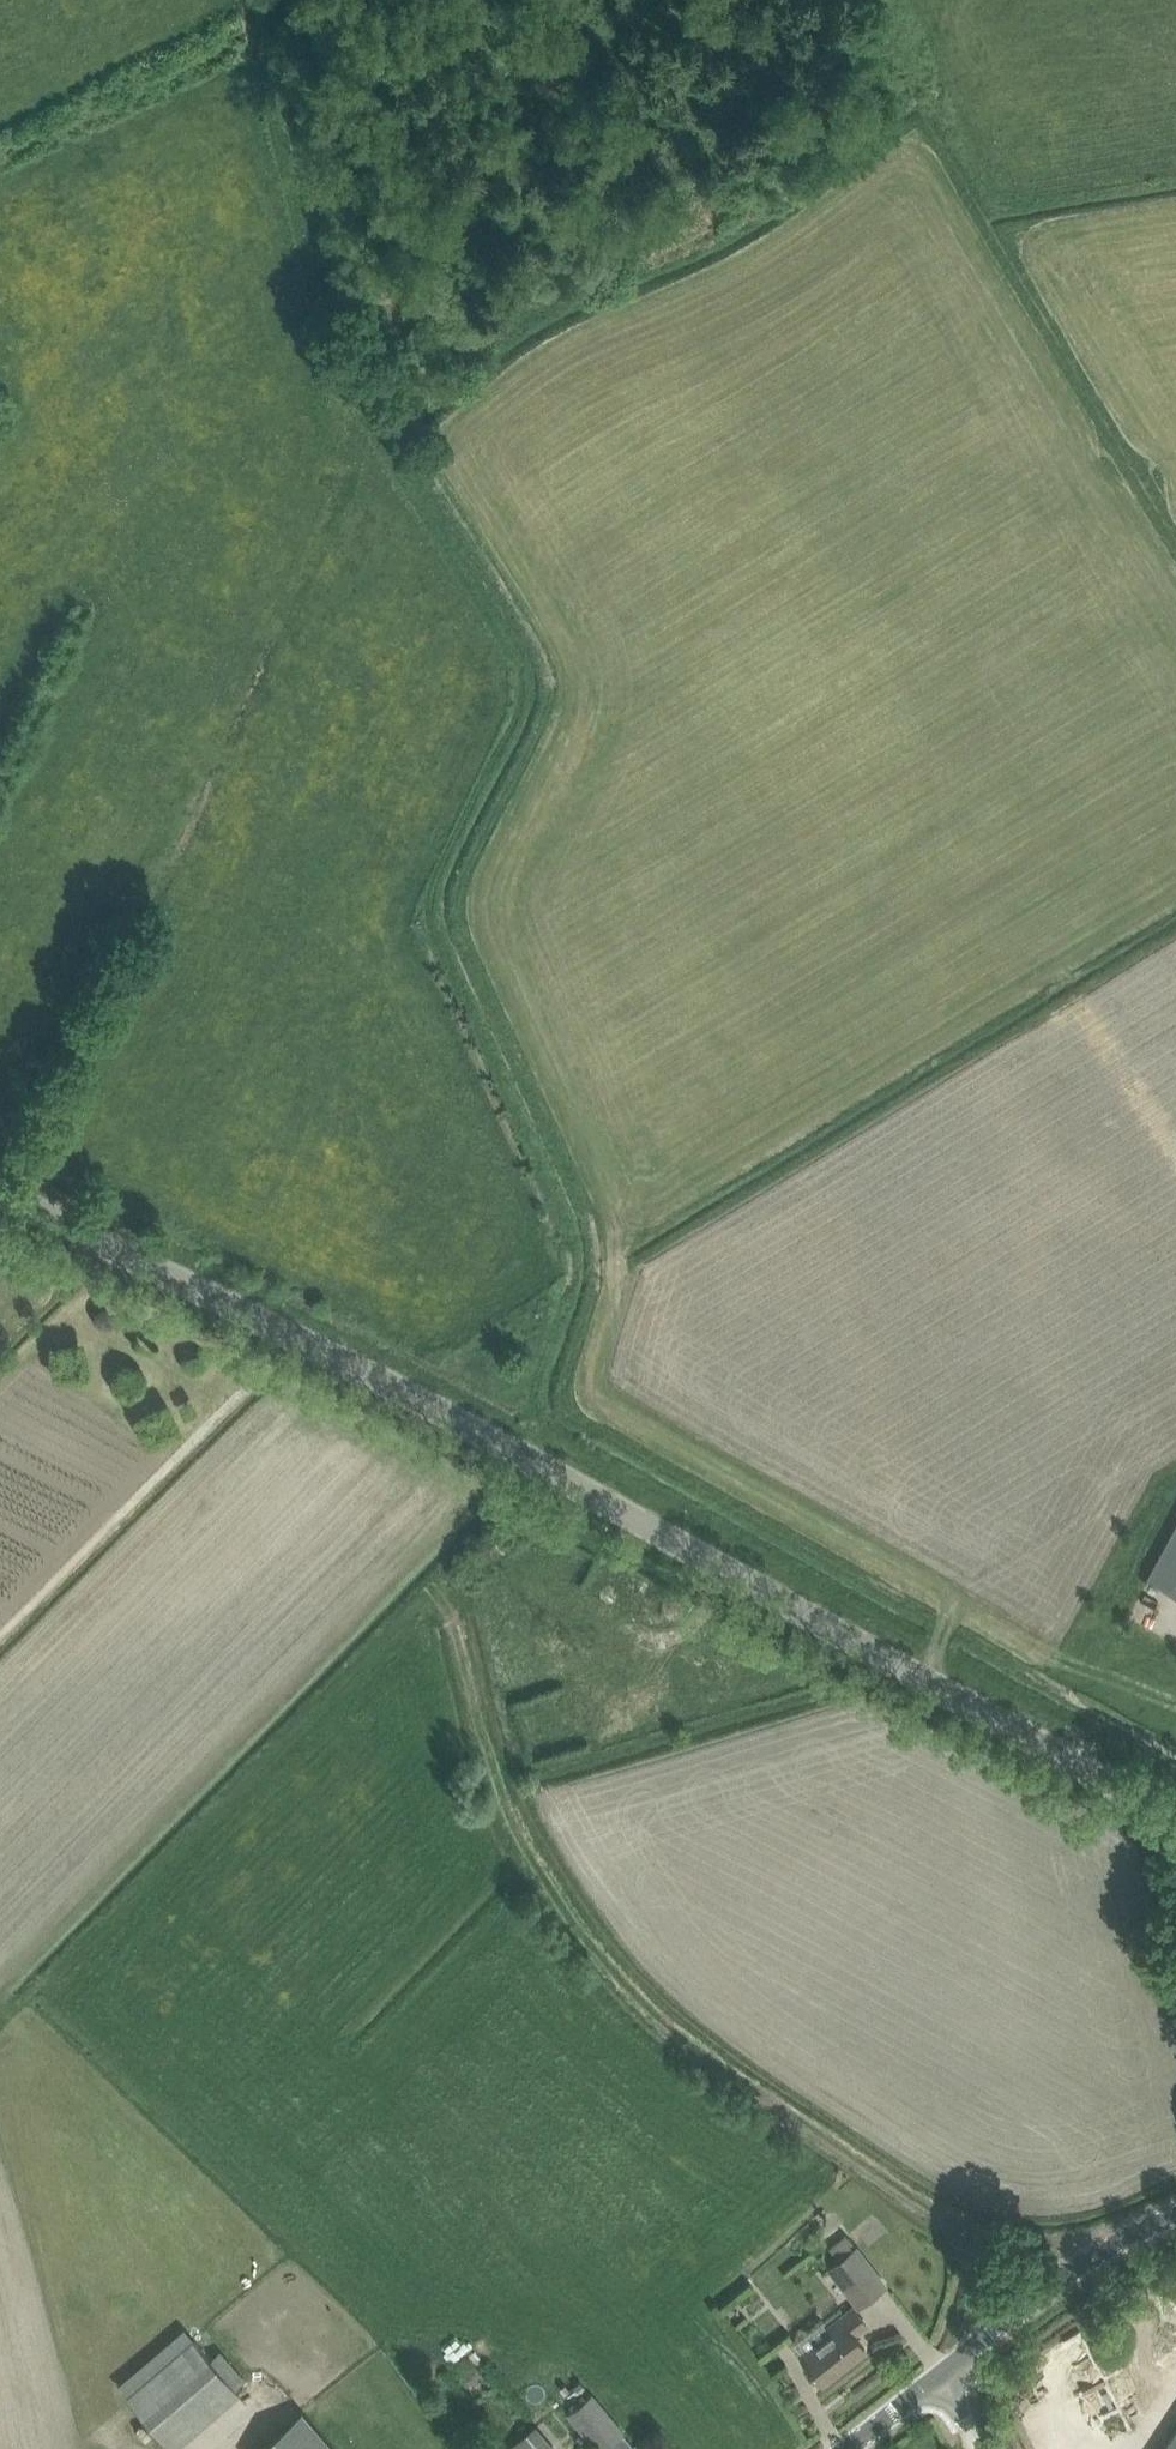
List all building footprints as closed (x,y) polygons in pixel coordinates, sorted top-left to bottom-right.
[(1151,1578),(1175,1591),(1175,1531),(1151,1578)] [(832,2270),(824,2276),(831,2285),(839,2279),(859,2305),(886,2284),(856,2246),(830,2267),(832,2270)] [(831,2333),(804,2354),(802,2355),(823,2381),(865,2348),(854,2334),(867,2324),(853,2308),(827,2328),(831,2333)] [(174,2448),(240,2389),(187,2329),(120,2389),(174,2448)] [(623,2433),(624,2432),(592,2393),(568,2412),(598,2448),(603,2448),(606,2447),(608,2448),(636,2448),(623,2433)] [(304,2406),(252,2448),(339,2448),(304,2406)] [(536,2425),(507,2448),(556,2448),(536,2425)] [(1163,2448),(1175,2448),(1175,2429),(1163,2448)]
